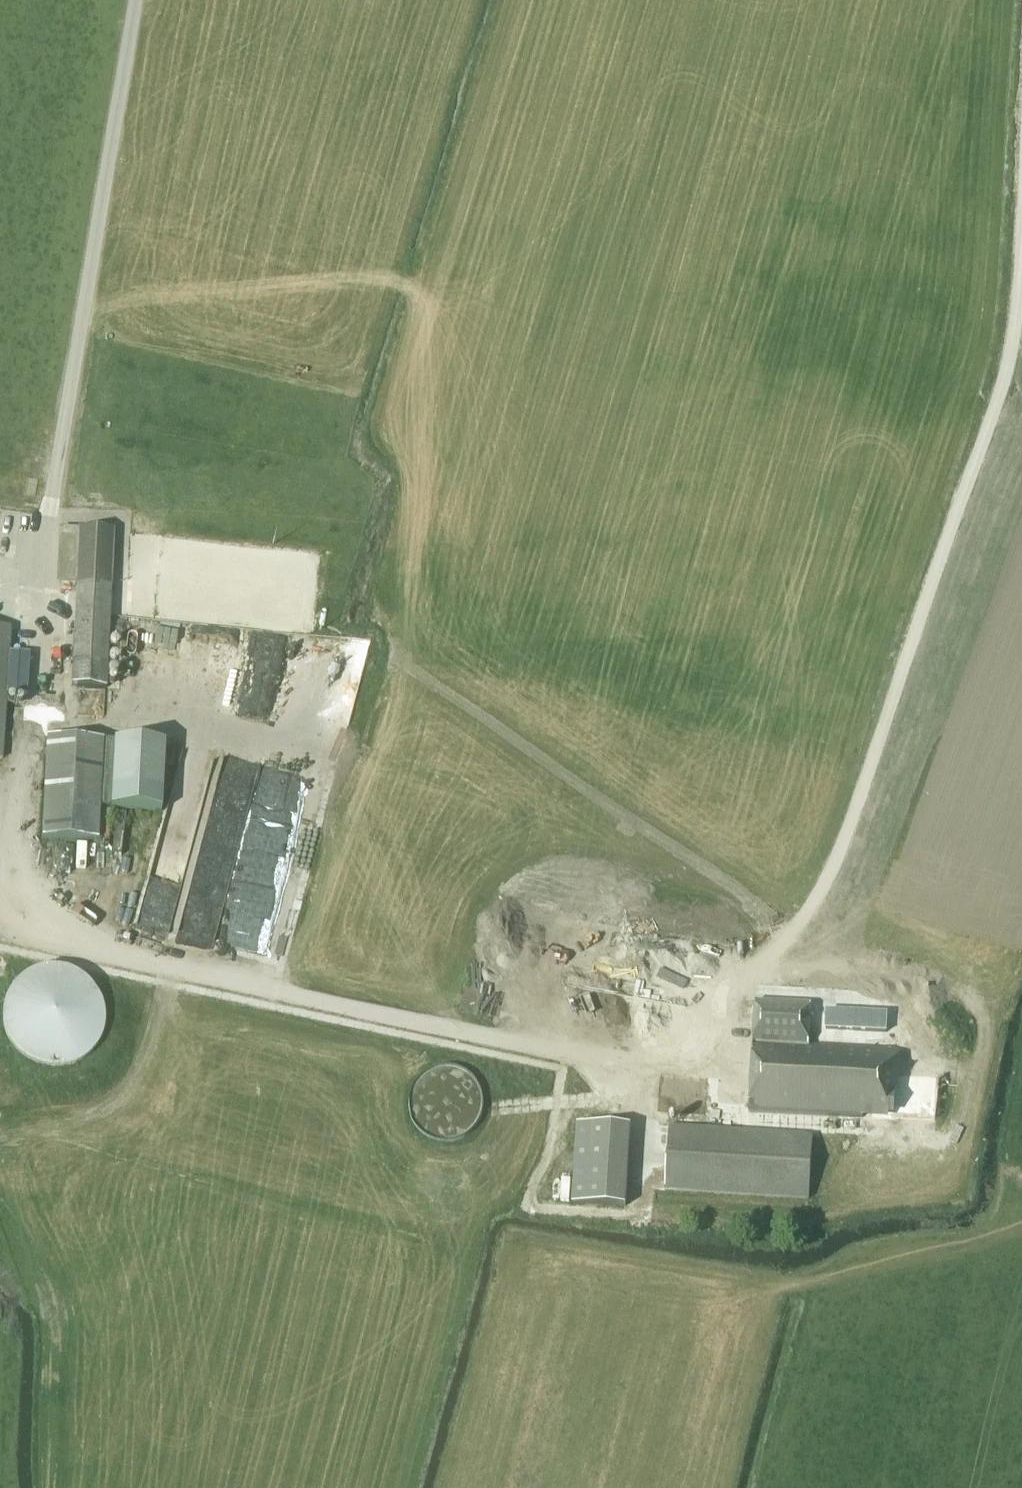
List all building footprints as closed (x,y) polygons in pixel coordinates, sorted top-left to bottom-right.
[(114,529),(78,528),(71,687),(106,688),(114,529)] [(3,759),(8,694),(10,654),(12,628),(0,628),(0,758),(3,759)] [(30,655),(10,654),(8,694),(28,695),(30,655)] [(104,741),(46,738),(41,839),(99,842),(104,741)] [(166,745),(114,742),(110,809),(162,812),(166,745)] [(60,1067),(74,1065),(87,1058),(98,1048),(105,1034),(108,1020),(107,1004),(101,991),(91,979),(79,971),(66,967),(52,967),(38,970),(26,977),(17,987),(10,999),(7,1013),(8,1027),(13,1041),(21,1052),(32,1061),(45,1066),(60,1067)] [(937,1118),(939,1077),(906,1075),(905,1088),(900,1087),(903,1053),(901,1052),(902,1050),(891,1050),(891,1048),(805,1043),(806,1009),(756,1006),(750,1107),(738,1106),(737,1124),(759,1126),(760,1115),(808,1118),(807,1134),(670,1126),(666,1189),(809,1199),(814,1133),(813,1133),(813,1119),(890,1124),(890,1115),(937,1118)] [(423,1128),(434,1136),(445,1139),(456,1139),(467,1135),(476,1129),(484,1120),(488,1109),(489,1098),(486,1086),(480,1076),(471,1069),(460,1064),(449,1062),(437,1065),(427,1070),(418,1080),(412,1092),(412,1105),(415,1118),(423,1128)] [(572,1202),(626,1206),(631,1126),(576,1122),(572,1202)]
